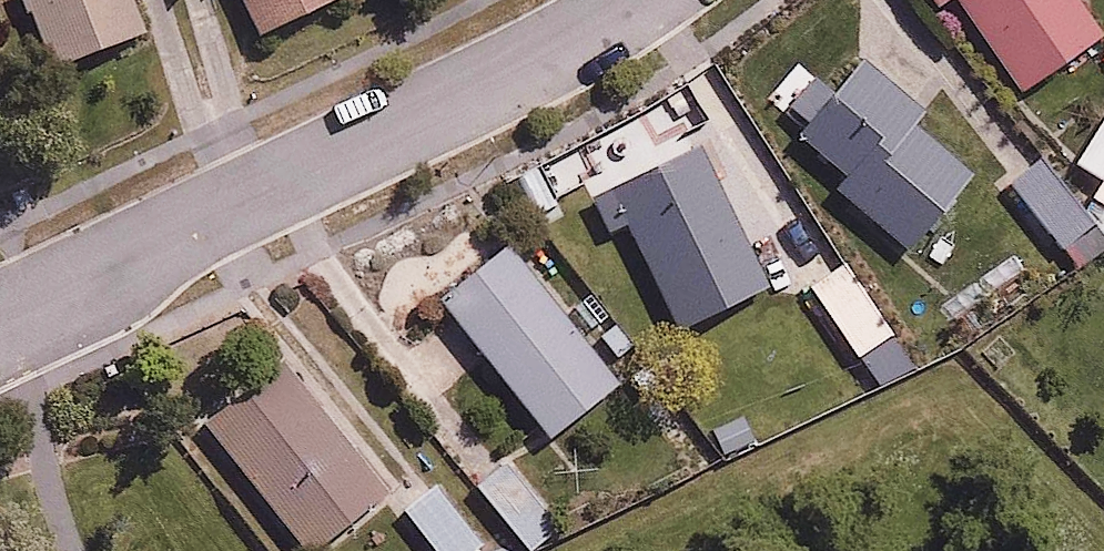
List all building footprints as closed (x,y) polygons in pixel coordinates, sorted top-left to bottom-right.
[(56,63),(154,27),(144,0),(33,0),(56,63)] [(259,28),(320,0),(246,0),(259,28)] [(1023,81),(1100,29),(1081,0),(969,0),(1023,81)] [(925,104),(867,56),(841,88),(819,70),(792,103),(813,120),(804,132),(851,170),(839,185),(913,245),(977,167),(915,116),(925,104)] [(1076,156),(1103,175),(1103,113),(1076,156)] [(706,140),(594,192),(611,229),(629,220),(678,325),(772,282),(706,140)] [(1045,151),(1010,177),(1061,245),(1096,218),(1045,151)] [(1094,191),(1103,197),(1103,175),(1094,191)] [(513,237),(442,293),(553,433),(625,377),(513,237)] [(851,258),(814,283),(877,377),(914,352),(851,258)] [(287,353),(205,420),(312,550),(394,484),(287,353)] [(515,454),(503,463),(480,433),(457,450),(529,547),(552,530),(537,509),(549,500),(515,454)] [(407,514),(440,550),(459,550),(484,529),(443,483),(407,514)]
